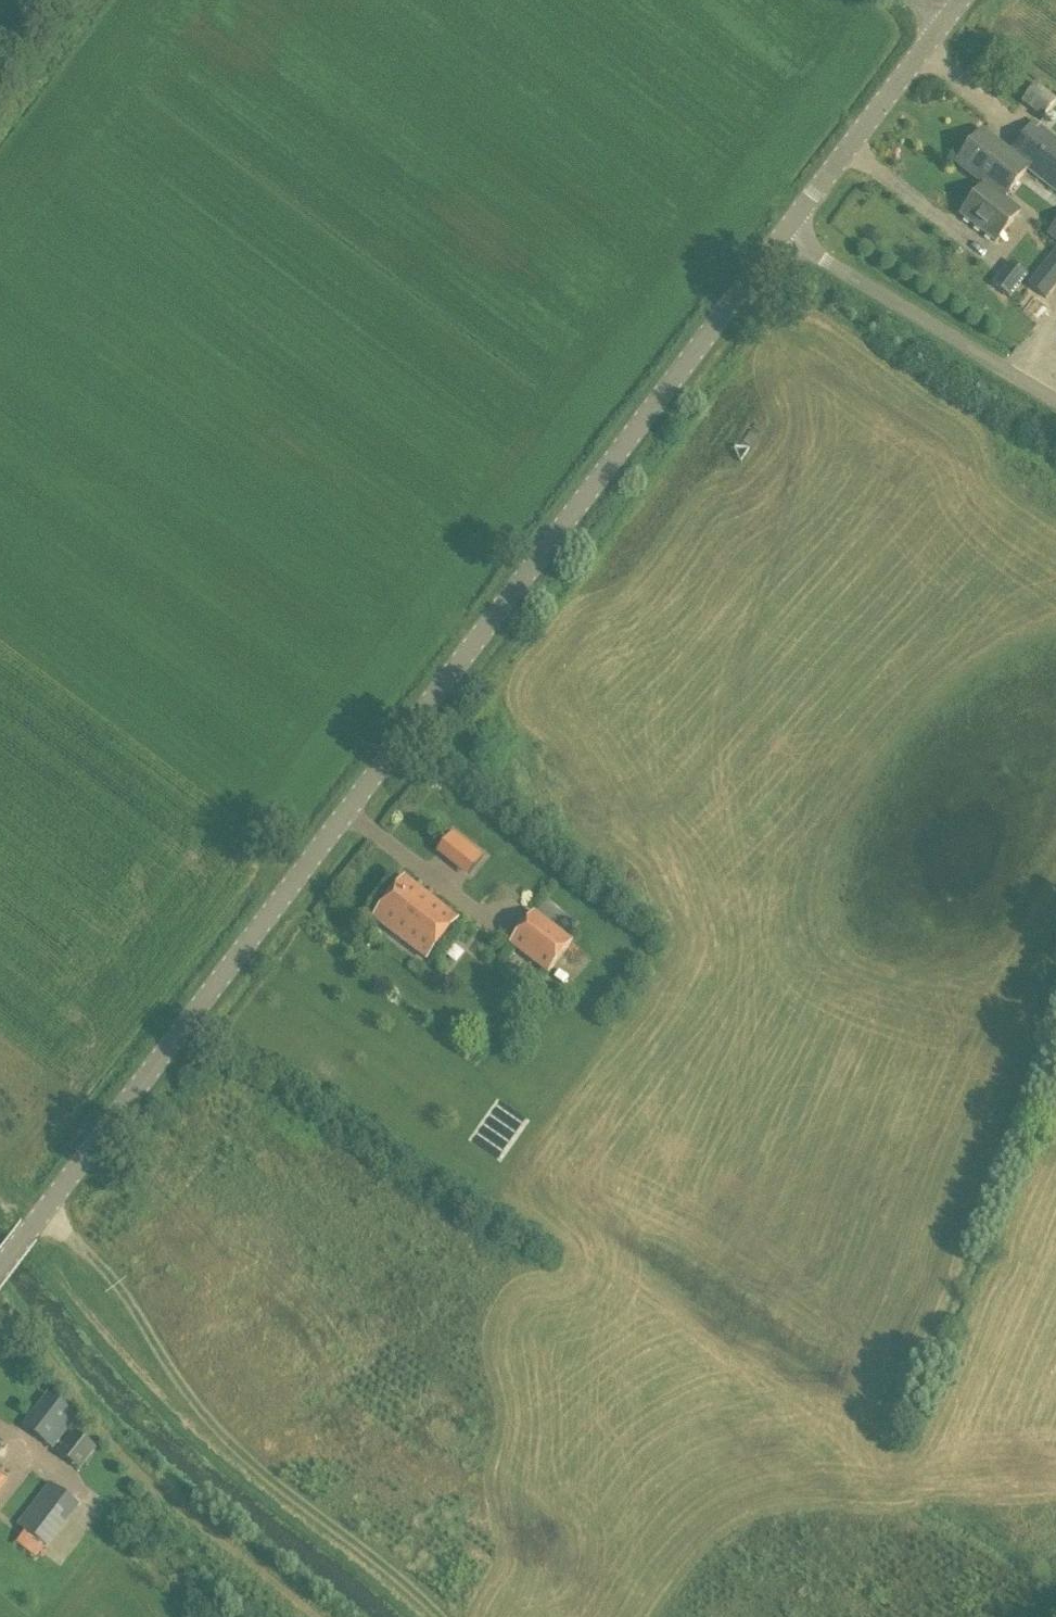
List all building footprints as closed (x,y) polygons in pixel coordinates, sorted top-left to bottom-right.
[(1055,101),(1055,100),(1035,84),(1021,103),(1043,119),(1055,101)] [(1003,199),(1026,169),(1055,193),(1055,138),(1034,120),(1009,152),(982,132),(957,164),(984,185),(1003,200),(1003,199)] [(1019,211),(1003,199),(1003,200),(984,185),(961,215),(996,241),(1019,211)] [(1047,235),(1055,243),(1055,223),(1047,235)] [(1055,287),(1055,248),(1040,269),(1028,286),(1047,300),(1055,287)] [(992,284),(1002,292),(1010,299),(1028,276),(1010,261),(992,284)] [(427,959),(457,919),(403,878),(373,918),(427,959)] [(547,976),(573,942),(534,912),(507,945),(547,976)] [(52,1449),(77,1417),(47,1395),(22,1425),(52,1449)] [(79,1472),(97,1449),(74,1431),(57,1453),(79,1472)] [(79,1508),(49,1483),(38,1497),(69,1521),(79,1508)]
